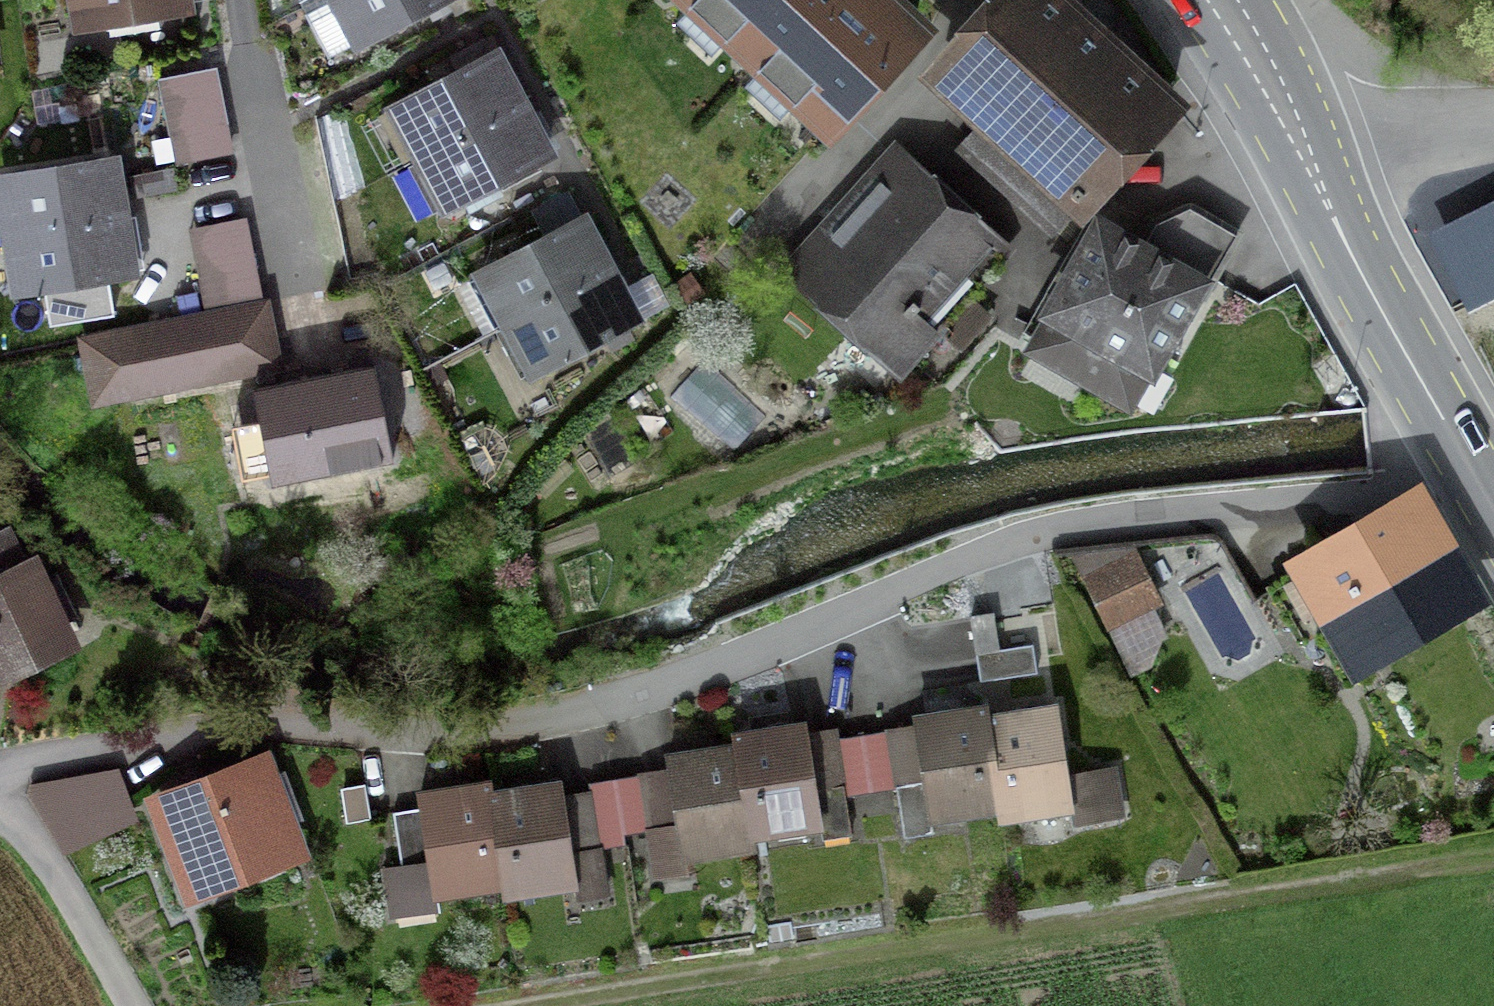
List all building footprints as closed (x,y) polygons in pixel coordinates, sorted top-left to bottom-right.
[(87,19),(180,3),(179,0),(84,0),(87,19)] [(361,42),(441,0),(338,0),(361,42)] [(887,0),(692,0),(822,120),(912,24),(887,0)] [(1057,0),(1008,0),(939,75),(1005,135),(979,163),(1051,228),(1077,200),(1167,101),(1057,0)] [(422,158),(519,106),(493,56),(395,108),(422,158)] [(218,60),(159,76),(182,161),(241,145),(218,60)] [(519,106),(422,158),(448,207),(546,155),(519,106)] [(12,235),(121,217),(112,160),(2,178),(12,235)] [(875,177),(826,230),(793,266),(905,370),(940,333),(931,325),(979,272),(999,250),(997,248),(908,167),(888,189),(875,177)] [(1099,231),(1034,347),(1130,400),(1192,288),(1203,295),(1223,260),(1237,234),(1188,207),(1154,221),(1137,251),(1099,231)] [(121,217),(12,235),(21,290),(66,282),(68,293),(96,288),(94,279),(131,273),(121,217)] [(1444,246),(1472,297),(1493,285),(1493,219),(1444,246)] [(509,323),(607,271),(580,220),(481,272),(509,323)] [(607,271),(509,323),(535,373),(634,321),(607,271)] [(211,312),(132,328),(144,391),(223,376),(211,312)] [(329,383),(233,402),(249,480),(345,460),(329,383)] [(1424,496),(1285,576),(1353,692),(1492,612),(1424,496)] [(8,512),(0,516),(0,667),(62,641),(8,512)] [(1080,558),(1110,626),(1168,601),(1139,533),(1080,558)] [(982,610),(958,614),(969,680),(1022,672),(1018,643),(988,648),(982,610)] [(968,704),(979,815),(1052,808),(1041,697),(968,704)] [(904,822),(979,815),(968,704),(892,712),(904,822)] [(718,729),(740,842),(809,830),(788,717),(718,729)] [(666,856),(740,842),(718,729),(645,743),(666,856)] [(251,743),(124,788),(162,894),(289,849),(251,743)] [(112,804),(98,769),(60,787),(56,775),(23,781),(46,836),(112,804)] [(465,777),(479,887),(554,881),(540,771),(465,777)] [(409,896),(479,887),(465,777),(395,786),(409,896)] [(581,887),(607,888),(609,836),(583,835),(581,887)]
